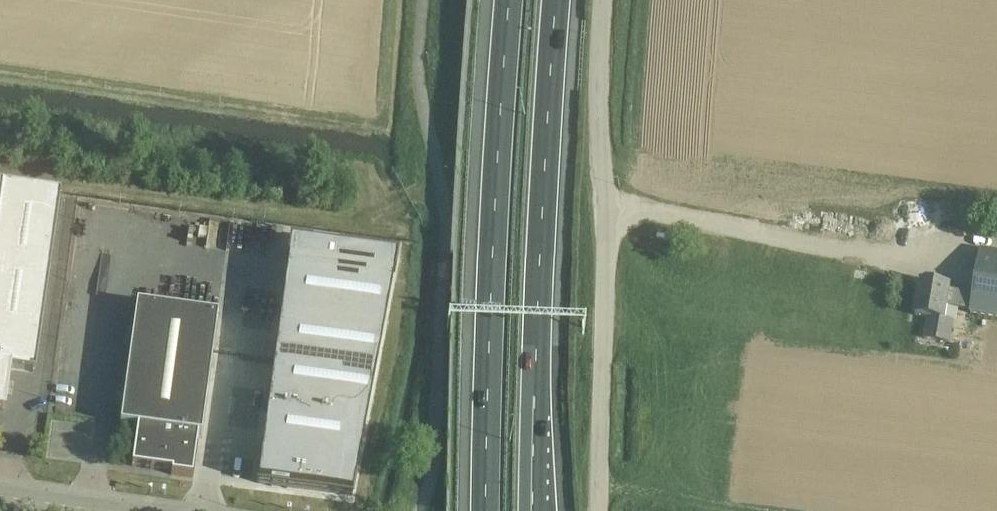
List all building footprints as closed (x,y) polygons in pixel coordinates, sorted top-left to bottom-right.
[(2,409),(7,376),(8,369),(35,373),(61,194),(0,185),(0,408),(2,409)] [(921,283),(915,315),(928,318),(924,338),(950,342),(952,327),(944,325),(944,320),(945,321),(947,308),(996,317),(996,252),(981,249),(974,295),(950,291),(950,288),(921,283)] [(289,251),(258,490),(352,503),(397,266),(289,251)] [(197,436),(200,436),(217,315),(136,304),(119,425),(137,427),(131,466),(171,472),(171,475),(192,478),(197,436)]
